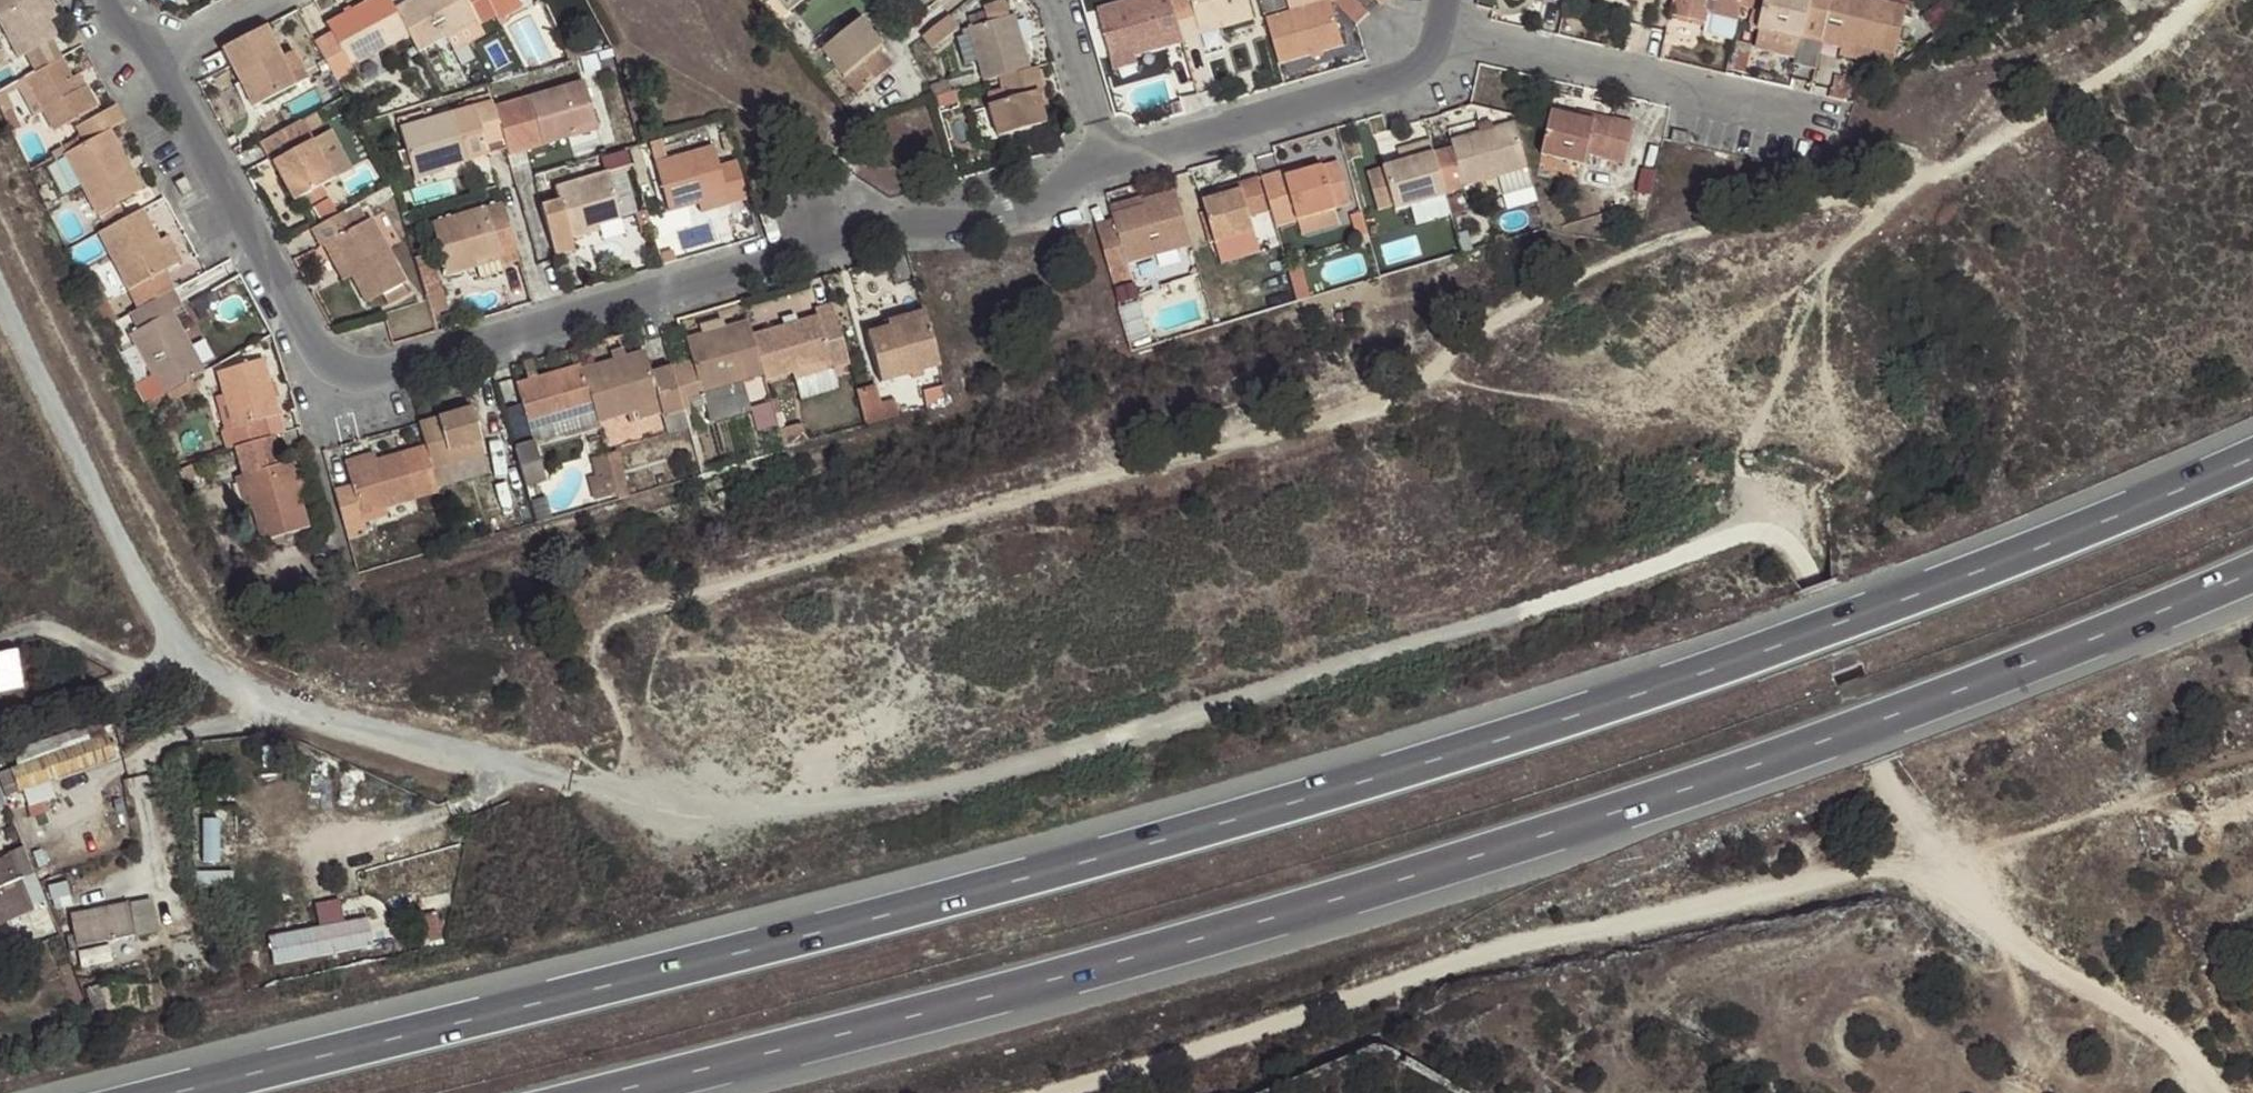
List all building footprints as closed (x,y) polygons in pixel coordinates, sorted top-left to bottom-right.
[(18,60),(60,37),(50,20),(38,0),(0,0),(0,27),(18,60)] [(50,20),(60,16),(51,0),(38,0),(50,20)] [(388,0),(373,0),(326,25),(332,34),(315,44),(335,82),(353,74),(351,67),(408,36),(394,11),(388,0)] [(417,53),(475,20),(479,27),(498,18),(492,7),(488,0),(413,0),(394,11),(408,36),(417,53)] [(926,11),(936,3),(934,0),(917,0),(926,11)] [(1184,43),(1183,40),(1175,14),(1171,0),(1132,0),(1096,11),(1116,78),(1140,72),(1136,57),(1184,43)] [(1183,40),(1199,35),(1198,29),(1220,22),(1222,29),(1255,20),(1248,0),(1189,0),(1192,9),(1175,14),(1183,40)] [(1329,0),(1265,18),(1279,65),(1344,47),(1329,0)] [(1733,40),(1742,0),(1672,0),(1668,16),(1704,24),(1702,34),(1733,40)] [(1832,1),(1828,0),(1763,0),(1756,31),(1758,31),(1799,40),(1801,40),(1802,36),(1823,41),(1832,1)] [(1867,0),(1832,0),(1832,1),(1823,41),(1820,44),(1842,49),(1844,44),(1896,56),(1906,9),(1867,0)] [(989,23),(968,30),(977,62),(983,82),(998,78),(1030,69),(1016,15),(1009,17),(1005,1),(984,7),(989,23)] [(775,5),(767,11),(776,21),(777,23),(788,14),(782,7),(779,10),(775,5)] [(538,15),(512,25),(529,67),(555,56),(538,15)] [(960,29),(950,17),(922,38),(933,52),(960,29)] [(884,47),(862,19),(823,52),(844,78),(884,47)] [(1198,29),(1199,35),(1222,29),(1220,22),(1198,29)] [(281,58),(265,27),(221,49),(253,109),(295,86),(281,58)] [(977,62),(968,30),(962,31),(964,36),(957,39),(964,66),(977,62)] [(1799,40),(1758,31),(1755,47),(1796,56),(1799,40)] [(1892,69),(1896,56),(1844,44),(1842,49),(1840,58),(1892,69)] [(567,63),(583,58),(581,48),(566,53),(567,63)] [(293,53),(281,58),(295,86),(306,81),(293,53)] [(72,77),(61,59),(25,78),(44,113),(55,132),(99,109),(86,87),(80,91),(72,77)] [(1045,93),(1038,67),(1030,69),(998,78),(1006,102),(990,107),(998,139),(1048,126),(1040,95),(1045,93)] [(79,74),(72,77),(80,91),(86,87),(79,74)] [(25,78),(15,82),(34,117),(44,113),(25,78)] [(929,86),(935,97),(953,92),(949,80),(929,86)] [(596,122),(584,82),(492,107),(505,151),(507,157),(572,138),(569,130),(596,122)] [(935,97),(938,106),(960,101),(956,90),(953,92),(935,97)] [(491,104),(488,96),(462,103),(466,110),(491,104)] [(486,157),(505,151),(492,107),(491,104),(466,110),(398,130),(410,174),(438,166),(441,170),(465,163),(459,141),(480,135),(486,157)] [(124,123),(115,107),(77,126),(86,143),(110,130),(124,123)] [(295,124),(261,144),(293,203),(353,171),(330,130),(311,141),(306,132),(323,123),(318,112),(295,124)] [(1594,122),(1577,118),(1550,112),(1540,157),(1585,167),(1588,153),(1625,162),(1633,124),(1596,116),(1594,122)] [(1579,112),(1577,118),(1594,122),(1596,116),(1579,112)] [(1476,124),(1479,132),(1495,127),(1492,120),(1476,124)] [(596,122),(569,130),(572,138),(598,130),(596,122)] [(1528,169),(1515,122),(1495,127),(1479,132),(1448,141),(1451,149),(1436,153),(1446,188),(1462,184),(1463,188),(1528,169)] [(1686,145),(1689,133),(1671,129),(1668,141),(1686,145)] [(86,143),(64,155),(97,215),(120,203),(143,191),(132,171),(127,174),(115,153),(120,149),(110,130),(86,143)] [(465,163),(486,157),(480,135),(459,141),(465,163)] [(1436,153),(1431,139),(1410,145),(1414,159),(1403,162),(1366,172),(1377,210),(1393,206),(1394,209),(1410,205),(1416,225),(1453,215),(1452,211),(1448,195),(1446,188),(1436,153)] [(1414,159),(1410,145),(1399,150),(1403,162),(1414,159)] [(726,206),(748,199),(737,161),(719,166),(714,146),(653,164),(667,214),(695,206),(722,197),(726,206)] [(132,171),(120,149),(115,153),(127,174),(132,171)] [(1284,171),(1262,178),(1276,228),(1296,222),(1297,219),(1336,208),(1350,204),(1337,162),(1286,177),(1284,171)] [(438,166),(410,174),(413,182),(442,174),(441,170),(438,166)] [(1655,170),(1642,168),(1638,191),(1650,193),(1655,170)] [(541,207),(556,258),(576,253),(572,239),(599,231),(597,225),(620,219),(607,172),(555,188),(559,201),(541,207)] [(1260,177),(1237,183),(1239,192),(1219,197),(1202,202),(1213,242),(1254,231),(1251,218),(1269,213),(1260,177)] [(194,193),(187,178),(177,182),(183,198),(194,193)] [(1239,192),(1237,183),(1218,189),(1219,197),(1239,192)] [(1112,222),(1095,227),(1114,292),(1135,286),(1128,264),(1190,246),(1174,191),(1141,201),(1142,202),(1144,208),(1111,218),(1112,222)] [(1448,195),(1452,211),(1460,210),(1456,194),(1448,195)] [(722,197),(695,206),(698,214),(726,206),(722,197)] [(1109,211),(1111,218),(1144,208),(1142,202),(1109,211)] [(120,203),(97,215),(100,222),(124,210),(120,203)] [(501,260),(517,255),(503,203),(431,224),(446,276),(476,267),(475,260),(499,254),(501,260)] [(357,204),(308,231),(318,249),(322,248),(329,243),(350,279),(365,306),(381,297),(388,308),(409,296),(403,285),(407,282),(372,219),(368,221),(357,204)] [(1340,225),(1336,208),(1297,219),(1296,222),(1300,236),(1340,225)] [(159,241),(142,210),(98,234),(138,310),(173,291),(174,290),(164,272),(172,268),(159,241)] [(622,225),(620,219),(597,225),(599,231),(622,225)] [(168,236),(159,241),(172,268),(182,262),(168,236)] [(342,283),(350,279),(329,243),(322,248),(342,283)] [(427,254),(414,259),(419,276),(432,271),(427,254)] [(475,260),(476,267),(501,260),(499,254),(475,260)] [(419,276),(425,299),(443,292),(437,269),(432,271),(419,276)] [(138,310),(132,313),(139,328),(130,334),(146,363),(164,394),(168,392),(205,372),(182,332),(172,312),(182,307),(173,291),(138,310)] [(785,328),(753,336),(764,374),(766,381),(793,373),(832,362),(848,358),(833,304),(816,309),(819,318),(797,324),(785,328)] [(926,315),(924,309),(884,320),(887,326),(926,315)] [(795,315),(782,320),(785,328),(797,324),(795,315)] [(879,383),(940,365),(926,315),(887,326),(865,334),(879,383)] [(701,335),(726,329),(723,319),(698,327),(701,335)] [(114,322),(106,326),(114,342),(123,338),(114,322)] [(753,336),(749,323),(726,329),(701,335),(685,340),(692,362),(672,368),(684,411),(703,406),(702,393),(743,381),(764,374),(753,336)] [(205,372),(211,369),(189,328),(182,332),(205,372)] [(610,352),(612,361),(626,356),(624,348),(610,352)] [(684,411),(672,368),(652,373),(646,352),(626,356),(612,361),(583,369),(595,412),(598,424),(627,416),(660,406),(663,416),(667,435),(689,427),(684,411)] [(236,446),(274,436),(269,418),(278,415),(263,360),(217,373),(223,395),(232,427),(223,430),(222,431),(227,448),(236,446)] [(537,377),(533,362),(522,366),(527,380),(537,377)] [(832,362),(793,373),(795,382),(834,370),(832,362)] [(146,363),(129,374),(144,404),(164,394),(146,363)] [(583,369),(581,364),(537,377),(527,380),(515,384),(529,430),(595,412),(583,369)] [(702,393),(703,406),(709,421),(751,409),(743,381),(702,393)] [(177,409),(168,392),(164,394),(144,404),(153,423),(177,409)] [(215,397),(223,430),(232,427),(223,395),(215,397)] [(772,402),(751,409),(753,419),(775,412),(772,402)] [(660,406),(627,416),(629,426),(663,416),(660,406)] [(471,408),(418,424),(425,447),(432,470),(484,454),(471,408)] [(529,430),(535,444),(598,424),(595,412),(529,430)] [(780,430),(784,446),(808,441),(802,423),(780,430)] [(282,464),(274,436),(236,446),(244,475),(253,510),(263,541),(307,529),(300,497),(295,480),(290,462),(282,464)] [(516,449),(527,487),(546,482),(535,444),(516,449)] [(425,447),(419,448),(432,494),(438,492),(432,470),(425,447)] [(351,486),(334,491),(348,538),(368,533),(365,523),(389,517),(386,506),(432,494),(419,448),(377,461),(346,469),(351,486)] [(607,454),(619,495),(630,491),(618,451),(607,454)] [(374,452),(344,461),(346,469),(377,461),(374,452)] [(594,503),(619,495),(607,454),(590,459),(595,476),(587,479),(594,503)] [(178,473),(186,488),(197,485),(194,479),(199,477),(192,465),(178,473)] [(253,510),(244,475),(234,478),(244,511),(253,510)] [(307,477),(295,480),(300,497),(312,494),(307,477)] [(24,690),(15,653),(0,655),(0,694),(24,690)] [(110,759),(101,736),(9,771),(19,794),(110,759)] [(208,818),(203,861),(220,863),(225,820),(208,818)] [(10,861),(0,865),(0,919),(28,908),(10,861)] [(151,893),(63,913),(72,952),(160,932),(151,893)] [(372,949),(366,918),(268,937),(273,967),(372,949)]
